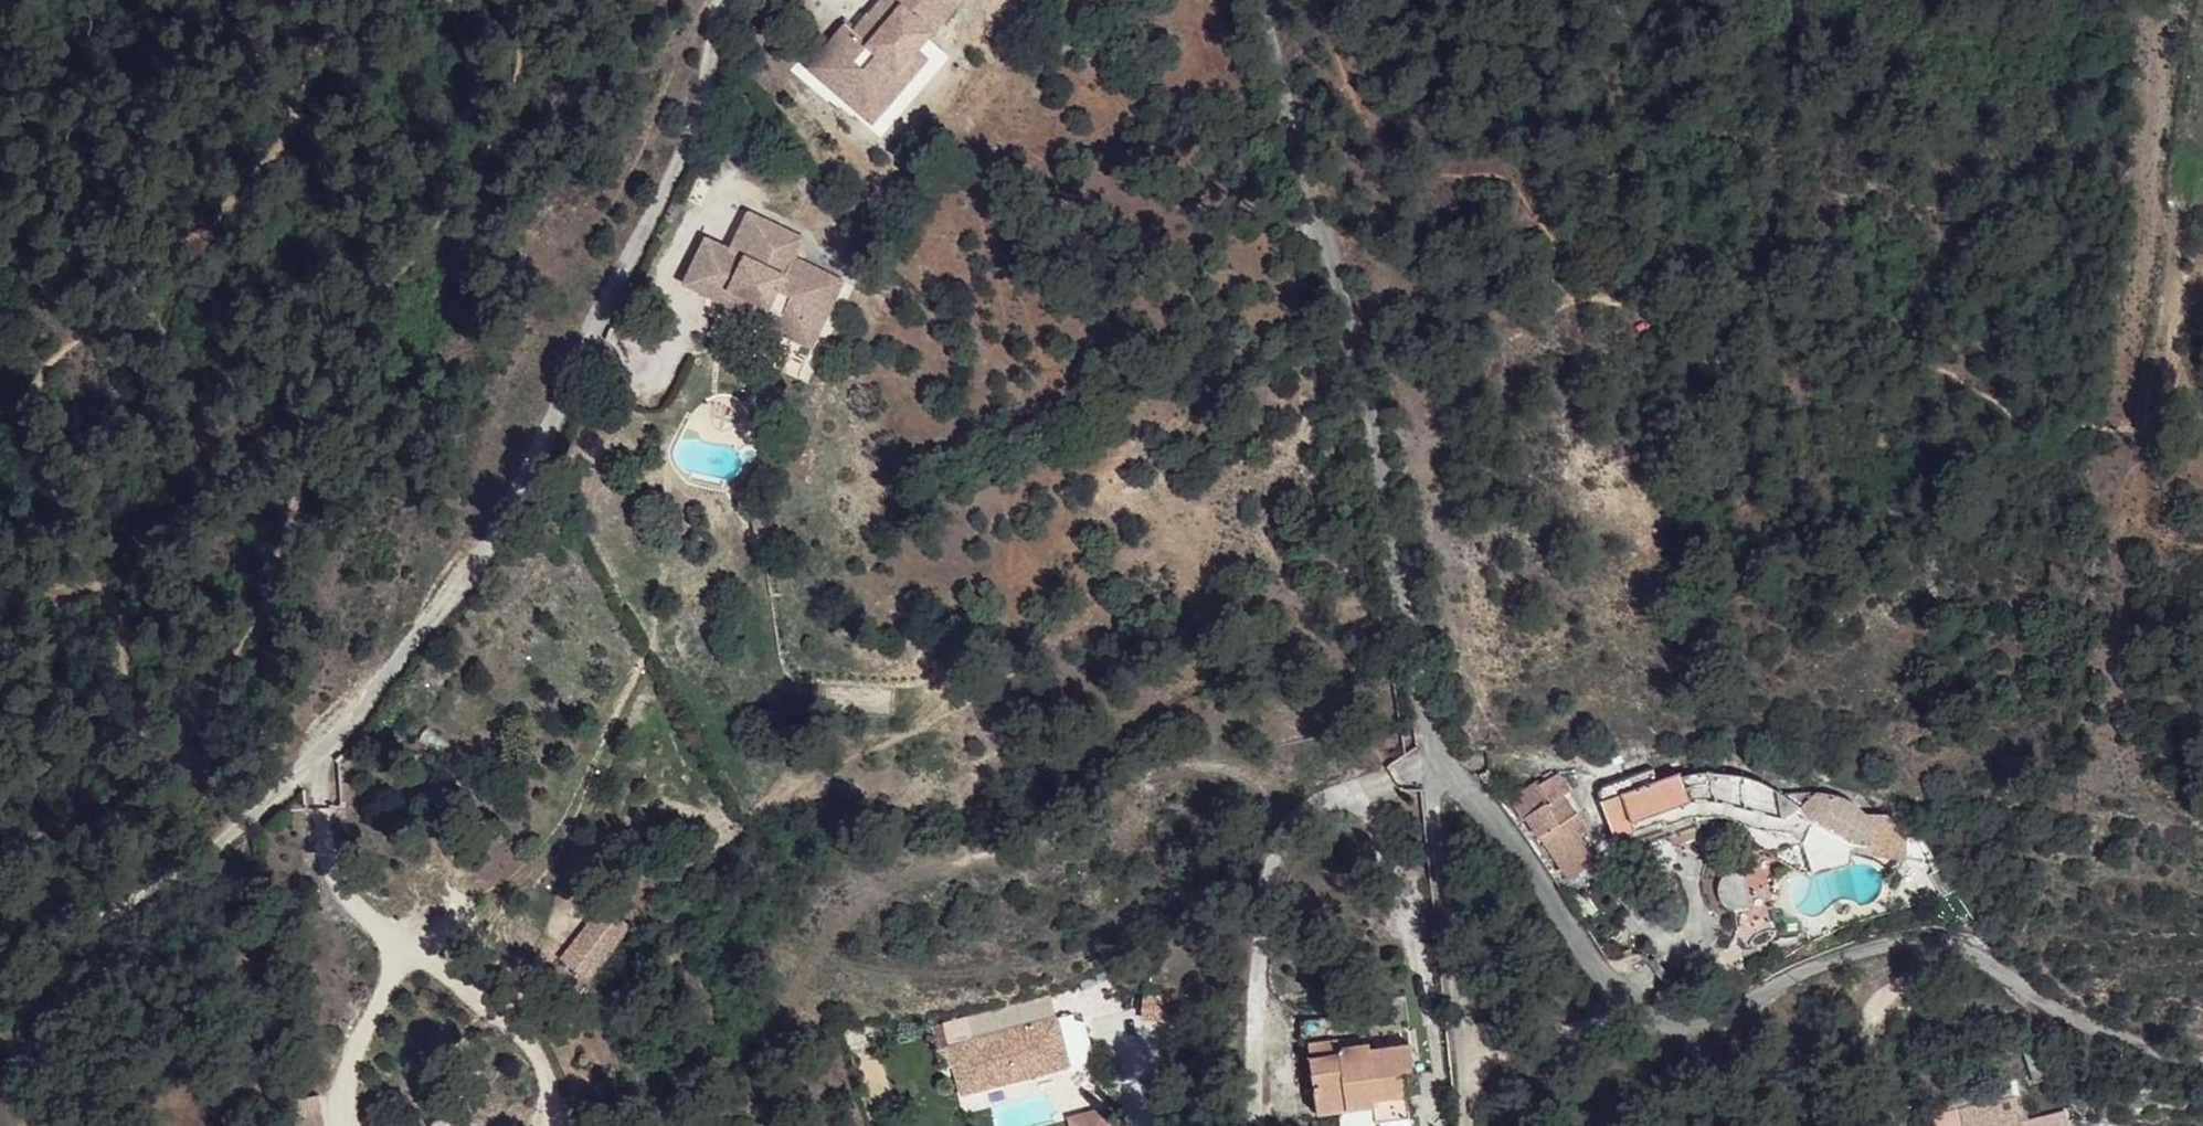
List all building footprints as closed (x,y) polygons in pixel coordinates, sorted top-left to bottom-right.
[(821,60),(873,104),(913,57),(917,60),(920,56),(965,4),(960,0),(906,0),(910,4),(898,18),(902,23),(889,37),(871,21),(870,20),(855,37),(847,30),(821,60)] [(871,21),(889,37),(902,23),(898,18),(910,4),(906,0),(889,0),(871,21)] [(821,60),(810,73),(874,128),(929,64),(920,56),(917,60),(913,57),(873,104),(821,60)] [(766,223),(752,215),(733,253),(748,260),(766,223)] [(708,241),(686,287),(723,306),(725,306),(731,294),(805,329),(810,318),(825,325),(844,285),(795,262),(804,242),(766,223),(748,260),(708,241)] [(725,306),(723,306),(722,308),(812,351),(825,325),(810,318),(805,329),(731,294),(725,306)] [(1680,772),(1601,803),(1622,852),(1669,833),(1701,821),(1680,772)] [(1538,781),(1509,800),(1524,820),(1527,818),(1542,839),(1540,840),(1557,864),(1587,842),(1569,819),(1577,813),(1563,793),(1552,800),(1538,781)] [(1812,793),(1800,805),(1812,818),(1805,838),(1816,870),(1852,859),(1856,840),(1874,842),(1873,848),(1910,853),(1909,831),(1890,810),(1881,810),(1878,819),(1876,816),(1872,813),(1869,810),(1865,806),(1862,803),(1858,799),(1853,796),(1845,792),(1838,790),(1831,788),(1824,786),(1820,785),(1812,793)] [(1701,821),(1669,833),(1674,846),(1706,832),(1701,821)] [(612,950),(632,927),(602,903),(583,926),(612,950)] [(1073,1013),(1056,1018),(1069,1066),(1086,1062),(1073,1013)] [(949,1046),(954,1066),(962,1094),(1069,1066),(1056,1018),(949,1046)] [(1309,1044),(1318,1114),(1337,1112),(1375,1106),(1376,1123),(1410,1119),(1405,1075),(1416,1073),(1412,1045),(1371,1051),(1370,1046),(1340,1049),(1338,1041),(1309,1044)] [(949,1046),(937,1050),(942,1069),(954,1066),(949,1046)] [(2065,1112),(2028,1120),(2021,1092),(1986,1103),(1988,1108),(1942,1124),(1943,1125),(2069,1125),(2065,1112)] [(322,1095),(290,1097),(292,1125),(324,1125),(322,1095)] [(1337,1112),(1338,1125),(1377,1125),(1376,1123),(1375,1106),(1337,1112)]
